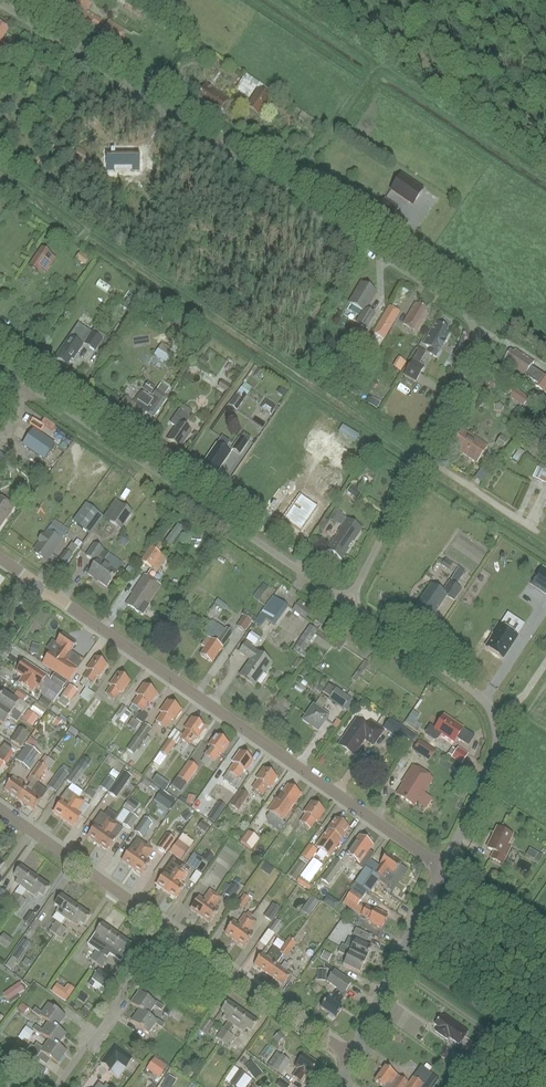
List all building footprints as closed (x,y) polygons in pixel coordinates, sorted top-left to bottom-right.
[(68,15),(89,29),(93,23),(97,26),(101,21),(86,11),(91,4),(84,0),(78,0),(68,15)] [(8,31),(0,25),(0,46),(3,41),(2,40),(8,31)] [(273,93),(244,74),(234,90),(247,99),(255,88),(256,89),(244,107),(258,116),(273,93)] [(206,84),(197,96),(207,103),(205,106),(218,114),(223,106),(227,109),(232,102),(206,84)] [(135,147),(105,147),(105,165),(134,165),(135,147)] [(90,163),(76,153),(70,162),(84,171),(90,163)] [(413,207),(424,190),(401,174),(390,191),(413,207)] [(396,241),(407,223),(394,214),(396,211),(384,202),(373,217),(376,219),(372,224),(396,241)] [(41,247),(28,266),(39,273),(41,269),(47,273),(57,257),(41,247)] [(357,322),(371,331),(379,317),(366,309),(376,292),(361,283),(349,304),(363,312),(357,322)] [(130,310),(136,297),(128,293),(122,305),(130,310)] [(416,333),(427,315),(424,313),(426,310),(418,305),(417,307),(414,305),(402,325),(416,333)] [(383,339),(395,320),(385,314),(374,333),(383,339)] [(436,357),(439,353),(449,335),(445,333),(447,329),(436,323),(423,344),(430,348),(428,353),(436,357)] [(73,361),(91,333),(79,324),(55,359),(67,366),(71,360),(73,361)] [(99,354),(107,342),(92,332),(84,344),(99,354)] [(365,353),(371,356),(377,345),(372,341),(365,353)] [(158,350),(170,357),(174,350),(162,343),(158,350)] [(413,359),(420,363),(426,352),(419,348),(413,359)] [(515,350),(514,352),(510,350),(503,361),(528,377),(525,381),(535,388),(536,386),(545,393),(545,376),(531,366),(534,362),(515,350)] [(333,371),(342,376),(354,357),(345,351),(333,371)] [(425,366),(420,363),(413,359),(403,375),(416,382),(425,366)] [(228,390),(232,384),(223,379),(220,386),(228,390)] [(126,395),(114,412),(136,427),(147,410),(155,416),(168,397),(165,395),(169,389),(161,383),(151,397),(141,390),(133,402),(129,399),(130,398),(126,395)] [(150,395),(155,388),(147,383),(143,390),(150,395)] [(524,406),(530,397),(517,388),(511,397),(524,406)] [(237,411),(245,400),(237,394),(229,405),(237,411)] [(263,408),(272,413),(277,405),(268,400),(263,408)] [(176,428),(168,441),(180,449),(190,432),(184,428),(189,418),(188,418),(192,412),(183,405),(179,412),(177,411),(170,423),(176,428)] [(360,436),(343,426),(339,432),(356,442),(360,436)] [(476,463),(487,446),(461,429),(452,442),(456,444),(453,448),(476,463)] [(56,445),(36,430),(26,444),(47,459),(56,445)] [(245,433),(232,449),(240,455),(249,444),(248,443),(252,438),(245,433)] [(223,437),(217,445),(203,465),(216,474),(230,454),(224,449),(229,442),(223,437)] [(491,456),(484,467),(490,471),(498,460),(491,456)] [(3,468),(14,475),(20,466),(9,460),(3,468)] [(541,465),(540,469),(539,468),(534,479),(545,484),(545,468),(541,465)] [(347,492),(354,497),(357,499),(361,493),(352,486),(347,492)] [(303,491),(284,519),(302,532),(321,504),(303,491)] [(0,498),(0,529),(14,509),(0,498)] [(92,534),(105,516),(87,503),(74,521),(92,534)] [(123,530),(134,513),(122,505),(111,522),(123,530)] [(324,518),(318,527),(323,531),(330,520),(336,523),(336,522),(342,526),(338,532),(339,533),(334,541),(333,540),(329,546),(333,549),(331,553),(342,560),(349,550),(348,549),(353,541),(354,542),(362,529),(347,519),(341,515),(342,514),(336,510),(328,521),(324,518)] [(178,523),(165,540),(171,544),(184,527),(178,523)] [(49,562),(64,541),(49,530),(45,536),(44,535),(43,536),(42,537),(41,538),(41,540),(40,541),(41,541),(36,549),(39,551),(37,554),(49,562)] [(79,548),(73,543),(67,551),(74,555),(79,548)] [(95,544),(87,556),(96,563),(88,574),(107,587),(123,564),(95,544)] [(152,548),(143,562),(153,569),(163,556),(152,548)] [(74,556),(74,555),(67,551),(67,550),(59,560),(67,566),(74,556)] [(453,563),(446,558),(442,564),(448,569),(453,563)] [(466,571),(460,567),(451,579),(457,583),(466,571)] [(545,596),(545,570),(542,568),(531,586),(545,596)] [(149,604),(162,585),(147,574),(134,593),(134,594),(130,601),(132,602),(130,606),(145,616),(152,605),(149,604)] [(431,585),(418,606),(421,608),(419,612),(427,617),(432,610),(436,612),(446,596),(455,601),(463,590),(450,581),(442,593),(431,585)] [(263,583),(253,597),(258,600),(268,587),(263,583)] [(275,597),(256,624),(260,627),(265,619),(275,626),(289,607),(275,597)] [(306,618),(314,607),(297,597),(294,602),(298,605),(294,610),(306,618)] [(254,622),(246,616),(238,627),(246,633),(254,622)] [(206,649),(202,655),(213,663),(224,647),(227,642),(235,632),(229,627),(227,631),(219,625),(209,638),(208,637),(202,646),(206,649)] [(311,643),(319,631),(311,625),(296,646),(304,651),(310,642),(311,643)] [(503,658),(516,637),(499,625),(493,633),(495,635),(487,647),(486,648),(502,658),(503,658)] [(334,642),(319,631),(311,643),(313,644),(315,641),(328,651),(334,642)] [(53,652),(44,664),(70,682),(79,670),(66,660),(67,659),(75,665),(79,659),(72,653),(78,644),(64,634),(58,644),(64,648),(58,656),(53,652)] [(249,642),(242,652),(253,660),(242,676),(256,686),(259,682),(263,684),(269,676),(265,673),(274,661),(259,651),(253,647),(254,645),(249,642)] [(31,652),(39,653),(40,644),(33,643),(31,652)] [(100,678),(109,666),(98,658),(89,670),(90,671),(85,678),(93,684),(99,677),(100,678)] [(50,677),(38,669),(26,661),(18,673),(24,678),(21,683),(35,693),(38,687),(41,689),(50,677)] [(63,688),(67,681),(54,672),(50,679),(63,688)] [(123,694),(132,682),(120,673),(112,686),(113,687),(108,694),(116,700),(122,693),(123,694)] [(68,707),(80,690),(71,684),(59,701),(68,707)] [(151,705),(159,694),(146,685),(139,696),(140,697),(134,705),(144,711),(149,703),(151,705)] [(354,700),(333,685),(332,687),(331,686),(326,693),(333,698),(331,700),(346,711),(354,700)] [(0,697),(0,706),(19,719),(22,715),(14,710),(19,702),(3,692),(0,697)] [(17,692),(14,695),(23,702),(26,698),(17,692)] [(48,709),(53,702),(44,696),(39,703),(48,709)] [(96,697),(86,713),(92,717),(102,700),(96,697)] [(175,721),(183,710),(170,701),(162,712),(164,713),(158,722),(168,728),(173,720),(175,721)] [(36,704),(31,711),(41,718),(46,711),(36,704)] [(320,731),(331,716),(315,705),(304,720),(320,731)] [(0,706),(0,722),(4,725),(9,717),(17,723),(19,719),(0,706)] [(122,706),(112,721),(117,724),(119,722),(124,725),(132,713),(128,710),(122,706)] [(32,726),(35,720),(27,714),(23,720),(32,726)] [(457,738),(469,746),(475,736),(463,729),(463,728),(444,716),(436,729),(431,726),(425,734),(437,742),(440,737),(453,745),(457,738)] [(133,718),(128,725),(136,730),(141,723),(133,718)] [(199,738),(207,727),(194,718),(186,729),(188,730),(182,738),(192,745),(197,737),(199,738)] [(359,720),(341,745),(356,755),(367,739),(376,745),(386,730),(397,738),(400,734),(412,742),(416,736),(391,718),(384,728),(378,723),(373,730),(359,720)] [(135,754),(153,729),(146,724),(128,749),(135,754)] [(13,742),(23,748),(32,735),(21,728),(13,742)] [(223,755),(231,744),(218,735),(210,746),(212,747),(207,755),(216,761),(221,754),(223,755)] [(177,745),(170,740),(160,752),(167,757),(177,745)] [(421,742),(415,751),(431,761),(437,752),(421,742)] [(42,755),(29,745),(18,761),(31,770),(42,755)] [(0,749),(0,762),(5,765),(14,754),(3,746),(0,749)] [(460,748),(454,758),(464,765),(470,755),(460,748)] [(247,772),(255,761),(242,752),(234,763),(236,764),(230,772),(240,779),(246,770),(247,772)] [(189,761),(178,776),(187,782),(197,767),(189,761)] [(68,780),(74,784),(76,785),(86,771),(84,769),(87,766),(81,762),(80,764),(79,764),(68,780)] [(44,775),(49,768),(42,763),(37,770),(44,775)] [(423,798),(436,779),(415,765),(404,783),(406,784),(401,792),(405,794),(403,797),(416,805),(421,797),(423,798)] [(271,788),(279,778),(266,768),(258,779),(260,780),(254,789),(263,795),(269,787),(271,788)] [(39,782),(44,775),(37,770),(32,777),(39,782)] [(57,776),(50,787),(58,793),(70,775),(63,770),(58,777),(57,776)] [(118,799),(133,777),(125,771),(110,793),(118,799)] [(219,771),(206,787),(213,793),(226,778),(219,771)] [(109,792),(117,781),(110,776),(102,787),(109,792)] [(21,800),(29,789),(24,785),(26,783),(21,780),(19,782),(14,778),(7,790),(21,800)] [(29,789),(21,800),(36,810),(43,799),(44,799),(50,791),(39,784),(34,792),(29,789)] [(81,798),(84,794),(85,792),(76,785),(74,784),(70,790),(69,789),(62,799),(64,801),(55,813),(65,820),(81,798)] [(285,821),(303,795),(290,785),(283,795),(281,793),(269,810),(285,821)] [(252,797),(243,791),(234,807),(242,812),(252,797)] [(84,794),(81,798),(65,820),(75,827),(84,814),(80,811),(89,798),(84,794)] [(320,822),(327,811),(314,802),(306,813),(308,814),(302,822),(312,829),(317,821),(320,822)] [(99,844),(115,821),(103,813),(96,824),(98,825),(89,837),(99,844)] [(140,819),(132,814),(125,825),(132,830),(140,819)] [(154,823),(146,818),(136,832),(143,838),(154,823)] [(326,839),(319,848),(331,856),(338,847),(336,846),(342,838),(344,839),(351,828),(338,819),(330,830),(332,831),(326,839)] [(115,821),(99,844),(109,851),(120,836),(126,829),(115,821)] [(498,827),(488,848),(494,851),(491,858),(503,864),(512,847),(509,845),(514,834),(498,827)] [(260,839),(249,831),(241,842),(252,850),(260,839)] [(210,840),(217,845),(222,837),(215,832),(210,840)] [(157,848),(165,854),(175,840),(166,835),(157,848)] [(356,848),(350,856),(360,863),(366,854),(368,856),(375,845),(362,836),(354,846),(356,848)] [(134,868),(149,845),(139,839),(137,843),(136,842),(132,848),(132,849),(124,861),(134,868)] [(190,848),(179,841),(170,854),(181,861),(190,848)] [(149,845),(134,868),(143,875),(152,863),(148,860),(155,850),(149,846),(149,845)] [(319,850),(311,845),(303,856),(312,862),(319,850)] [(542,856),(537,853),(529,849),(526,856),(528,857),(534,860),(539,862),(542,856)] [(516,863),(519,852),(513,850),(510,861),(516,863)] [(357,904),(359,902),(367,891),(368,892),(380,876),(382,878),(383,877),(387,881),(394,872),(395,873),(402,864),(389,854),(382,864),(383,864),(380,868),(371,861),(350,888),(351,889),(346,896),(357,904)] [(168,892),(183,870),(186,866),(175,858),(165,872),(167,873),(158,885),(168,892)] [(331,885),(345,865),(337,860),(323,880),(331,885)] [(307,867),(300,862),(290,876),(297,881),(307,867)] [(20,867),(14,876),(18,879),(15,883),(20,886),(15,893),(16,894),(21,897),(26,890),(35,877),(20,867)] [(183,870),(168,892),(178,899),(187,887),(182,884),(189,874),(183,870)] [(35,877),(26,890),(37,898),(39,894),(43,897),(50,888),(35,877)] [(299,882),(311,890),(314,886),(301,878),(299,882)] [(233,884),(226,895),(234,900),(241,890),(233,884)] [(202,917),(218,894),(212,890),(205,900),(201,897),(193,910),(202,917)] [(16,894),(9,903),(14,907),(21,897),(16,894)] [(218,894),(202,917),(212,924),(221,911),(217,908),(223,898),(218,894)] [(68,919),(78,905),(63,895),(56,905),(60,908),(58,911),(62,915),(51,931),(57,936),(63,927),(63,926),(68,919)] [(237,905),(243,910),(251,899),(245,895),(237,905)] [(335,909),(340,903),(330,895),(325,901),(335,909)] [(366,906),(359,902),(357,904),(346,896),(343,900),(360,913),(366,906)] [(21,897),(14,907),(20,911),(27,902),(21,897)] [(320,903),(313,898),(305,909),(313,914),(320,903)] [(281,909),(273,904),(265,916),(273,922),(281,909)] [(78,905),(68,919),(79,926),(82,922),(86,925),(93,916),(78,905)] [(383,929),(390,916),(377,909),(376,911),(368,906),(363,915),(371,919),(370,921),(383,929)] [(35,907),(25,922),(31,926),(41,911),(35,907)] [(237,941),(253,919),(247,915),(240,924),(236,921),(227,934),(237,941)] [(253,919),(237,941),(247,947),(255,935),(252,932),(258,923),(253,919)] [(286,926),(279,921),(272,932),(278,937),(286,926)] [(91,960),(97,964),(119,934),(104,923),(103,923),(88,945),(97,951),(91,960)] [(63,927),(57,936),(62,939),(69,931),(63,927)] [(356,928),(352,935),(367,943),(371,936),(356,928)] [(0,940),(0,942),(9,948),(15,940),(5,933),(0,940)] [(119,934),(97,964),(102,968),(108,959),(107,959),(110,955),(121,962),(126,954),(132,944),(119,934)] [(294,951),(298,944),(291,938),(286,945),(294,951)] [(343,948),(368,960),(374,948),(357,940),(353,948),(345,944),(343,948)] [(20,945),(8,962),(14,967),(26,949),(20,945)] [(289,957),(294,951),(286,945),(282,952),(281,952),(285,955),(289,957)] [(281,952),(282,952),(275,948),(269,957),(264,954),(256,965),(270,975),(278,964),(285,955),(281,952)] [(362,972),(368,960),(343,948),(341,952),(349,956),(346,964),(362,972)] [(278,964),(270,975),(285,986),(293,974),(288,971),(292,966),(287,963),(283,967),(278,964)] [(109,990),(116,980),(101,969),(94,980),(109,990)] [(327,970),(318,969),(317,981),(326,981),(327,970)] [(329,999),(323,1008),(331,1014),(330,1016),(335,1020),(337,1018),(338,1019),(344,1010),(340,1007),(348,995),(346,993),(354,982),(336,970),(329,982),(340,989),(331,1001),(329,999)] [(11,1001),(27,989),(20,981),(4,993),(11,1001)] [(66,1002),(75,989),(68,985),(65,989),(57,984),(52,991),(66,1002)] [(150,1015),(156,1006),(163,1011),(166,1007),(159,1002),(158,1003),(141,991),(132,1004),(141,1009),(150,1015)] [(235,1025),(245,1011),(230,1001),(223,1010),(227,1013),(225,1017),(230,1021),(218,1037),(224,1041),(230,1032),(235,1025)] [(59,1029),(59,1028),(67,1017),(50,1005),(43,1014),(37,1009),(34,1013),(41,1018),(42,1017),(50,1023),(51,1023),(59,1029)] [(150,1015),(141,1009),(133,1021),(151,1033),(157,1024),(164,1029),(167,1025),(160,1020),(159,1021),(150,1015)] [(245,1011),(235,1025),(246,1032),(249,1028),(253,1031),(260,1022),(245,1011)] [(458,1046),(469,1031),(445,1015),(443,1018),(440,1016),(435,1024),(438,1027),(435,1031),(447,1040),(448,1039),(458,1046)] [(207,1035),(215,1023),(209,1019),(200,1030),(207,1035)] [(59,1028),(59,1029),(51,1023),(50,1023),(44,1032),(37,1027),(35,1030),(42,1036),(43,1035),(50,1040),(51,1040),(60,1047),(60,1046),(68,1035),(59,1028)] [(236,1036),(230,1032),(224,1041),(229,1045),(236,1036)] [(69,1053),(60,1046),(60,1047),(51,1040),(50,1040),(44,1049),(38,1044),(35,1048),(31,1045),(27,1051),(38,1059),(43,1052),(60,1064),(69,1053)] [(118,1062),(127,1069),(135,1058),(115,1044),(101,1063),(112,1071),(118,1062)] [(440,1055),(447,1059),(452,1051),(446,1046),(440,1055)] [(293,1061),(279,1052),(270,1065),(284,1074),(293,1061)] [(313,1075),(320,1065),(305,1054),(297,1067),(300,1069),(295,1077),(302,1082),(309,1072),(313,1075)] [(169,1067),(156,1058),(148,1069),(161,1078),(169,1067)] [(252,1061),(244,1067),(255,1080),(262,1074),(252,1061)] [(247,1075),(236,1067),(226,1080),(237,1086),(238,1086),(247,1075)] [(410,1084),(387,1067),(376,1082),(383,1086),(407,1086),(410,1084)] [(171,1086),(173,1086),(178,1080),(167,1074),(162,1082),(171,1086)] [(410,1084),(407,1086),(428,1086),(425,1085),(428,1081),(419,1074),(416,1078),(415,1077),(410,1084)] [(291,1086),(281,1079),(276,1085),(278,1086),(277,1086),(290,1086),(291,1086)]
